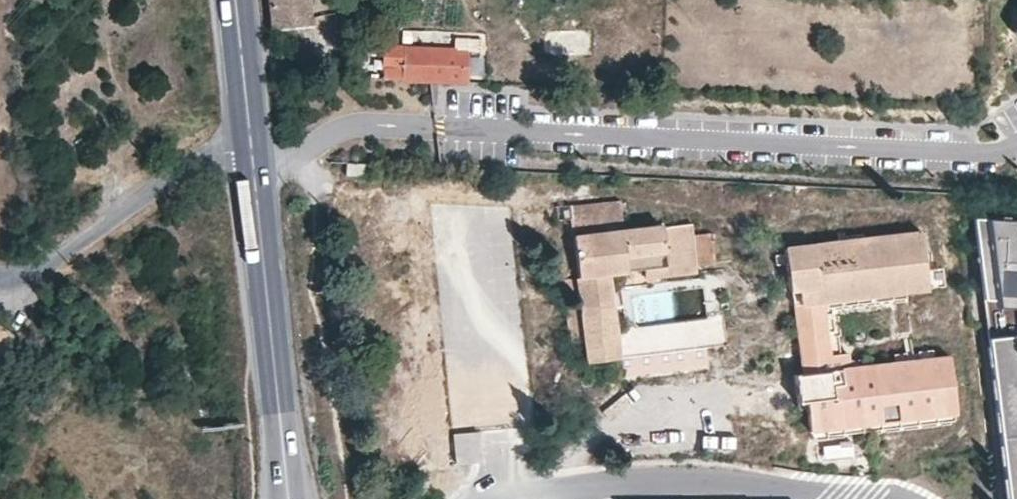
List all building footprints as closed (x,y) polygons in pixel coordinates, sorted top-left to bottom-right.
[(274,29),(312,24),(310,0),(270,0),(274,29)] [(386,48),(385,80),(470,84),(471,52),(482,52),(483,40),(456,38),(456,51),(386,48)] [(347,162),(347,177),(369,177),(370,164),(347,162)] [(582,296),(583,307),(566,310),(570,342),(586,340),(589,361),(617,359),(620,376),(709,366),(707,348),(727,345),(724,317),(709,319),(635,328),(615,330),(609,275),(646,270),(667,267),(663,227),(662,225),(625,229),(621,200),(571,206),(579,277),(582,296)] [(977,222),(997,409),(1007,498),(1016,498),(1016,224),(977,222)] [(692,224),(663,227),(667,267),(646,270),(646,279),(698,274),(692,224)] [(829,304),(853,301),(933,292),(930,263),(947,261),(945,241),(927,243),(926,233),(825,243),(824,226),(807,229),(806,224),(788,225),(795,293),(803,292),(805,306),(829,304)] [(554,280),(556,299),(582,296),(579,277),(554,280)] [(959,418),(953,358),(854,368),(852,354),(836,356),(829,304),(805,306),(799,307),(806,374),(799,375),(801,405),(809,404),(813,434),(959,418)] [(7,364),(16,336),(0,325),(0,359),(7,364)] [(480,464),(477,434),(452,436),(455,466),(480,464)] [(546,453),(532,441),(525,449),(539,462),(546,453)]
